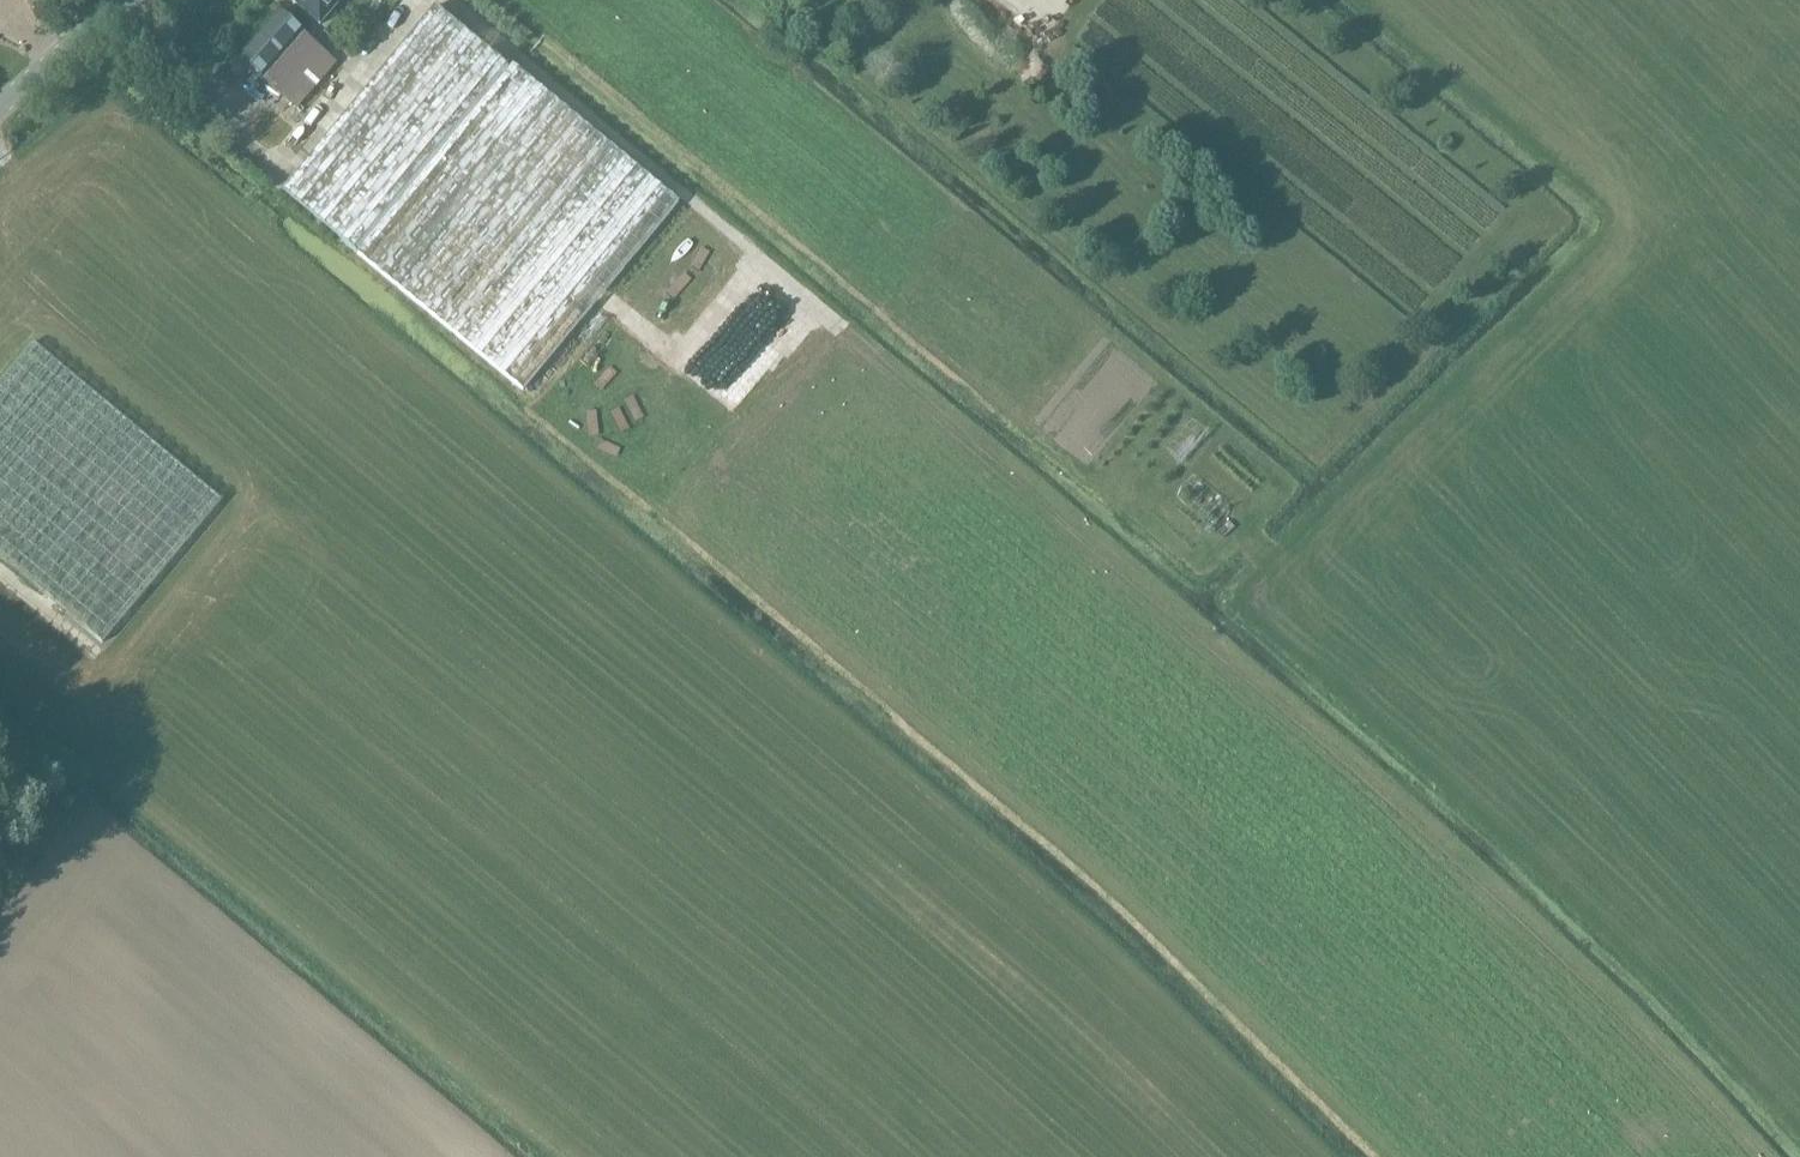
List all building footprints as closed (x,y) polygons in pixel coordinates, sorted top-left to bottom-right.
[(320,25),(345,0),(291,0),(320,25)] [(677,207),(439,9),(285,192),(523,391),(677,207)] [(279,12),(238,59),(281,96),(322,50),(279,12)] [(375,13),(354,40),(367,50),(388,23),(375,13)] [(33,344),(0,384),(0,557),(103,643),(221,501),(33,344)]
